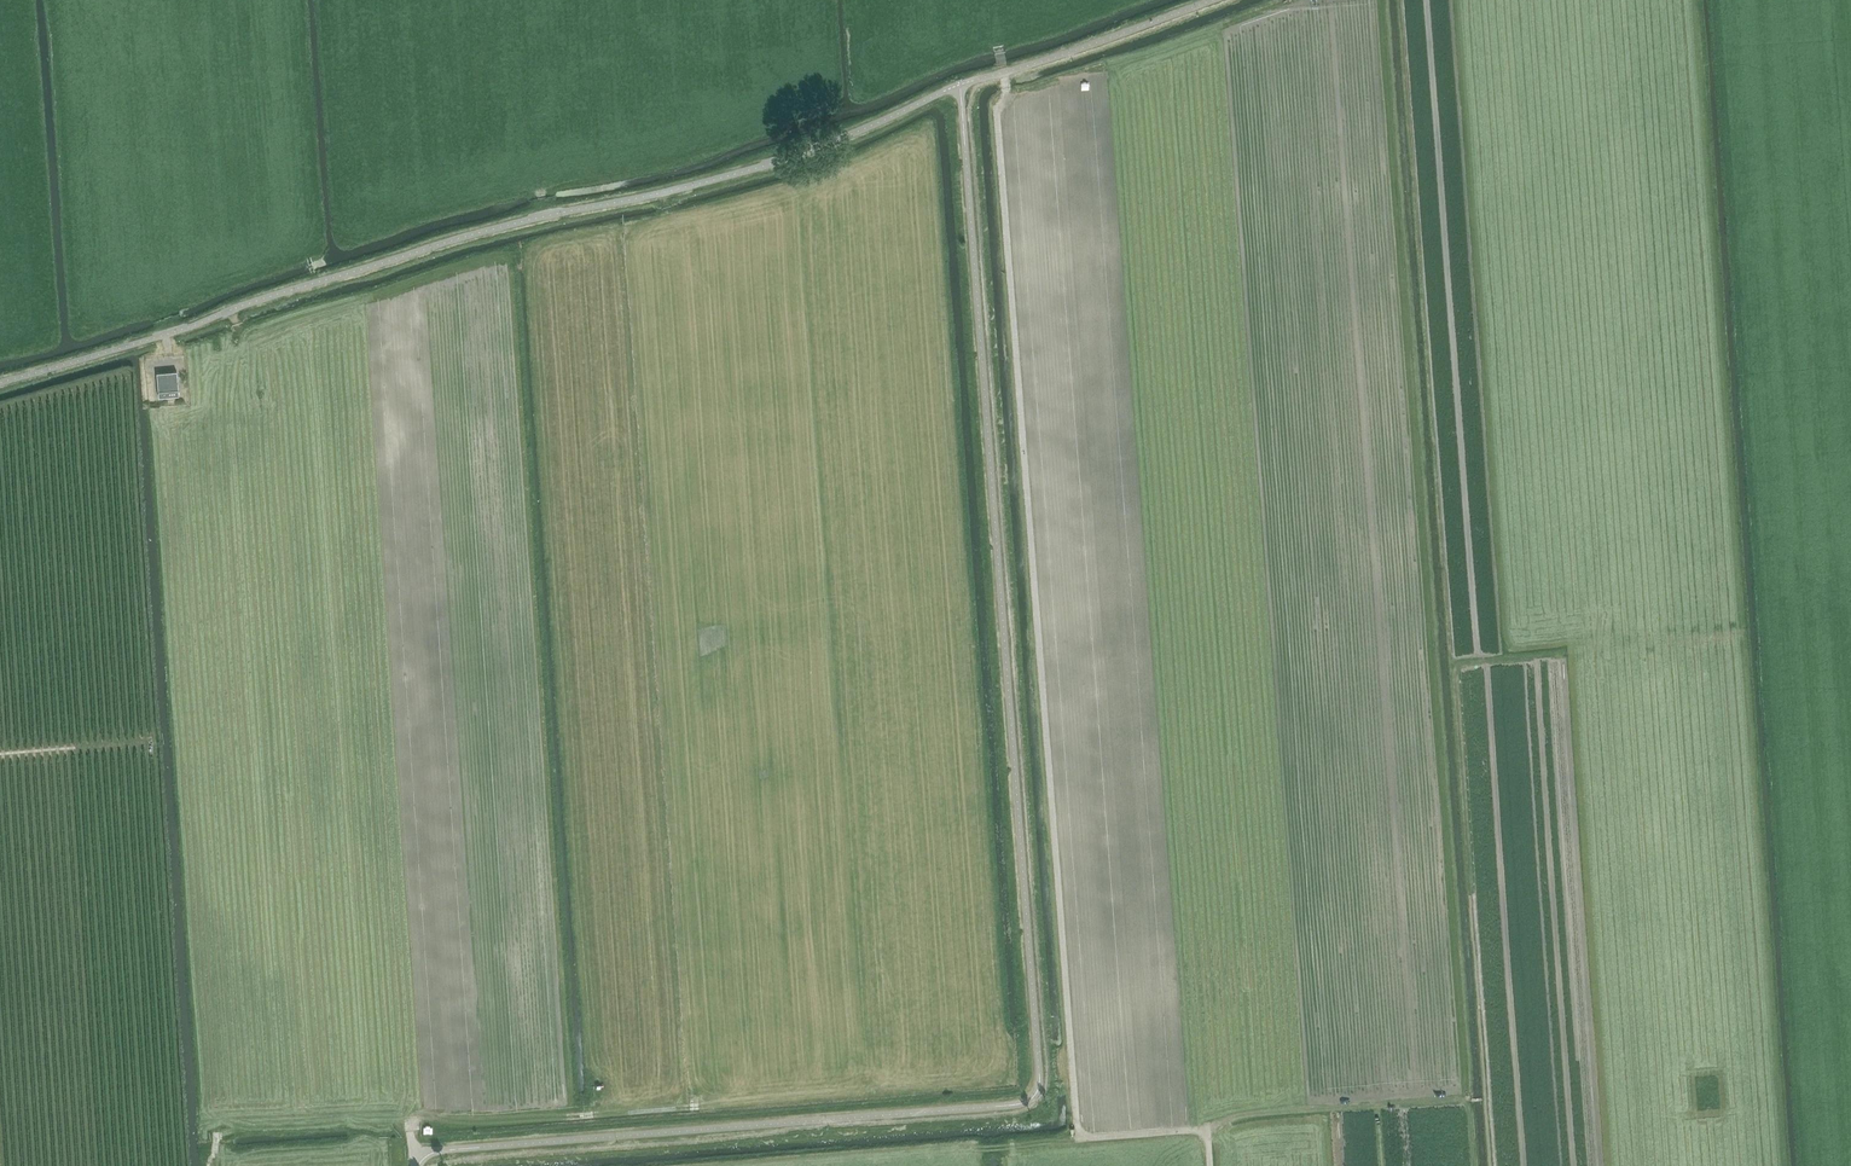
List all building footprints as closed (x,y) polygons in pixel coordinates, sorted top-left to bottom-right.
[(159,397),(179,395),(177,371),(157,373),(159,397)]
